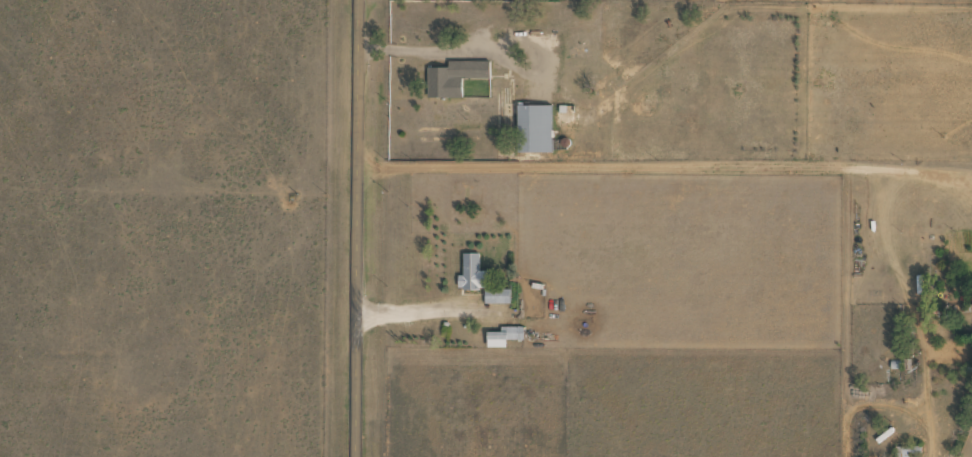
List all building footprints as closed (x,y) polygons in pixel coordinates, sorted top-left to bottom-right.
[(427,98),(462,98),(462,79),(489,79),(489,62),(448,61),(448,68),(428,68),(427,98)] [(518,153),(552,153),(552,106),(518,106),(518,153)] [(510,305),(510,290),(494,290),(494,272),(479,271),(479,254),(463,254),(463,277),(459,277),(459,290),(485,291),(484,304),(510,305)] [(522,341),(522,327),(501,327),(501,332),(487,332),(487,341),(522,341)] [(908,447),(897,447),(896,456),(908,456),(908,447)]
